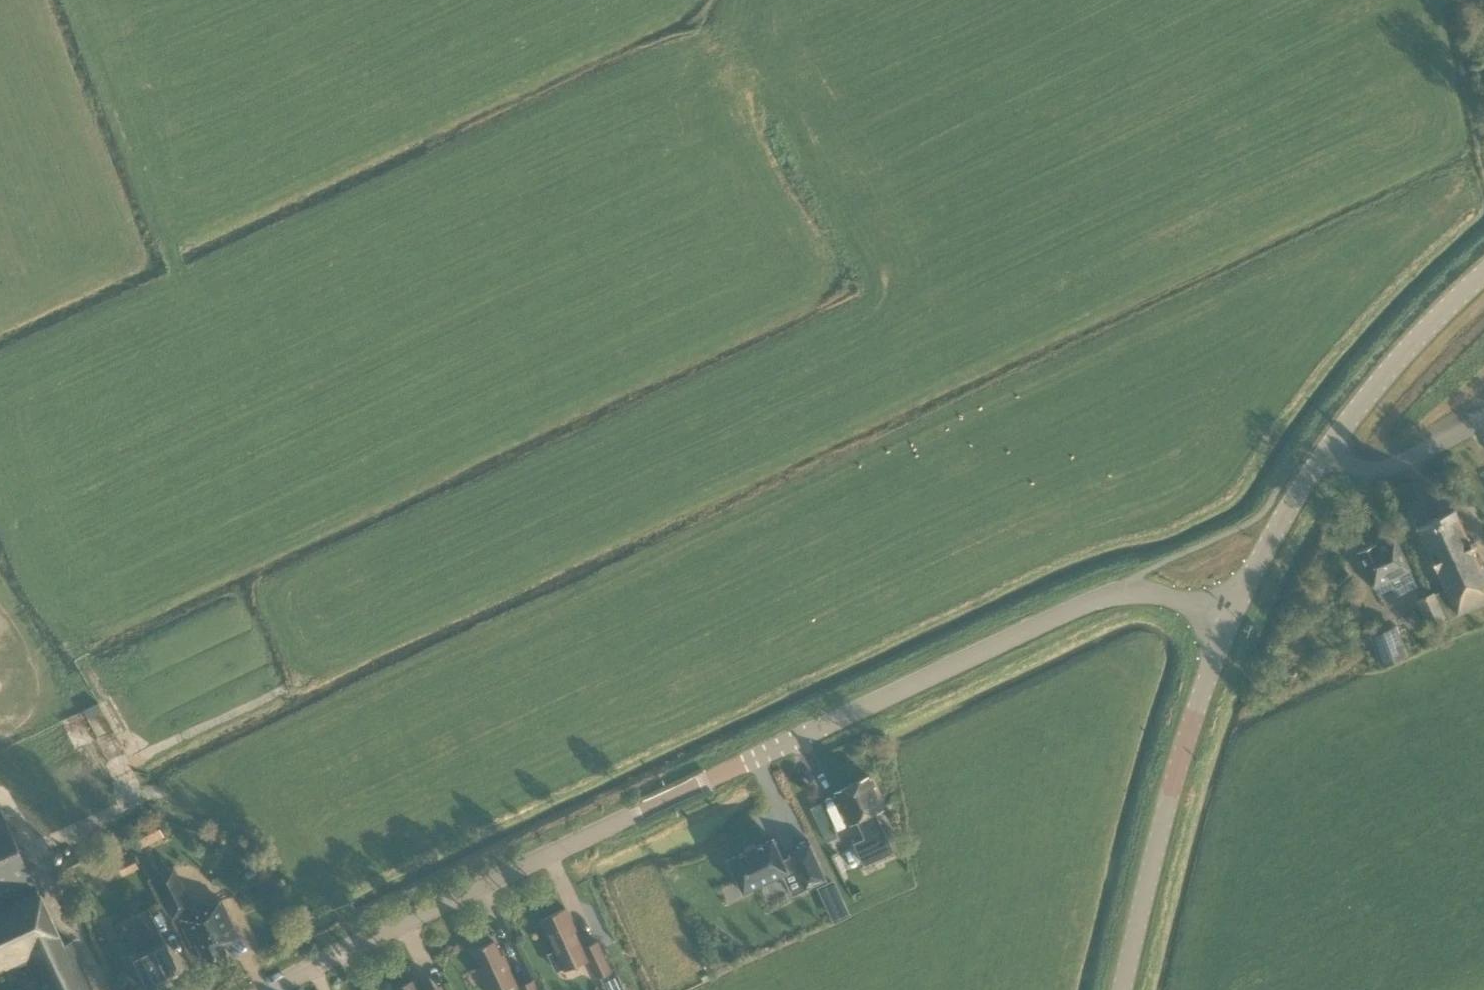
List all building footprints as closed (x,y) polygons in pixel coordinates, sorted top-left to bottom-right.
[(1483,604),(1483,570),(1476,554),(1479,547),(1476,541),(1470,540),(1456,510),(1419,527),(1432,556),(1429,563),(1433,572),(1438,572),(1448,592),(1436,598),(1434,595),(1418,603),(1429,625),(1446,618),(1447,620),(1483,604)] [(1378,543),(1360,551),(1379,595),(1394,589),(1397,596),(1419,587),(1397,537),(1379,546),(1378,543)] [(1384,666),(1408,657),(1397,628),(1372,637),(1384,666)] [(866,864),(895,851),(889,838),(884,828),(883,829),(876,812),(884,808),(874,786),(876,785),(873,778),(871,779),(869,776),(837,791),(838,794),(836,795),(839,803),(842,801),(852,823),(858,820),(867,838),(856,843),(866,864)] [(0,811),(0,975),(26,963),(39,989),(93,989),(70,941),(62,945),(0,811)] [(164,837),(155,821),(134,832),(142,848),(164,837)] [(895,851),(902,848),(896,834),(889,838),(895,851)] [(805,890),(827,880),(810,843),(788,854),(790,857),(783,860),(773,839),(727,860),(743,893),(795,869),(805,890)] [(116,862),(129,857),(124,846),(111,851),(116,862)] [(180,879),(175,869),(175,868),(154,877),(172,917),(194,908),(180,879)] [(843,906),(833,884),(820,890),(830,912),(843,906)] [(221,901),(179,920),(191,945),(196,943),(205,963),(226,953),(222,946),(239,938),(221,901)] [(180,974),(148,908),(129,917),(145,950),(125,959),(131,971),(135,969),(144,989),(148,989),(161,984),(161,983),(180,974)] [(566,971),(589,960),(598,978),(613,971),(599,942),(585,949),(581,942),(582,942),(566,909),(543,920),(557,952),(550,956),(557,971),(565,968),(566,971)] [(535,981),(520,988),(505,956),(502,957),(495,942),(475,952),(482,967),(479,968),(490,989),(539,989),(535,981)] [(418,979),(395,989),(424,989),(418,979)]
